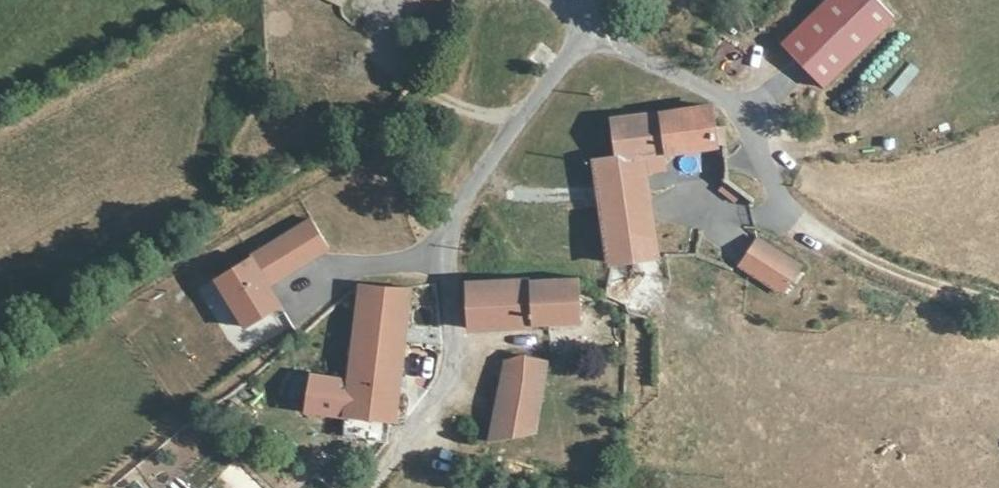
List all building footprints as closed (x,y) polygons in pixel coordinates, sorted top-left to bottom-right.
[(805,22),(835,66),(830,82),(902,12),(890,0),(828,0),(805,22)] [(835,66),(805,22),(788,39),(830,82),(835,66)] [(717,119),(713,94),(614,110),(616,145),(595,146),(607,248),(656,247),(649,153),(717,143),(717,119)] [(729,120),(717,119),(717,143),(732,142),(729,120)] [(208,276),(239,335),(283,312),(269,285),(330,253),(313,221),(208,276)] [(465,316),(499,316),(575,310),(573,282),(572,265),(467,270),(465,316)] [(386,407),(400,277),(345,272),(337,368),(298,366),(293,399),(386,407)] [(497,354),(498,442),(544,423),(543,359),(518,351),(497,354)] [(232,465),(228,483),(242,487),(247,469),(232,465)]
